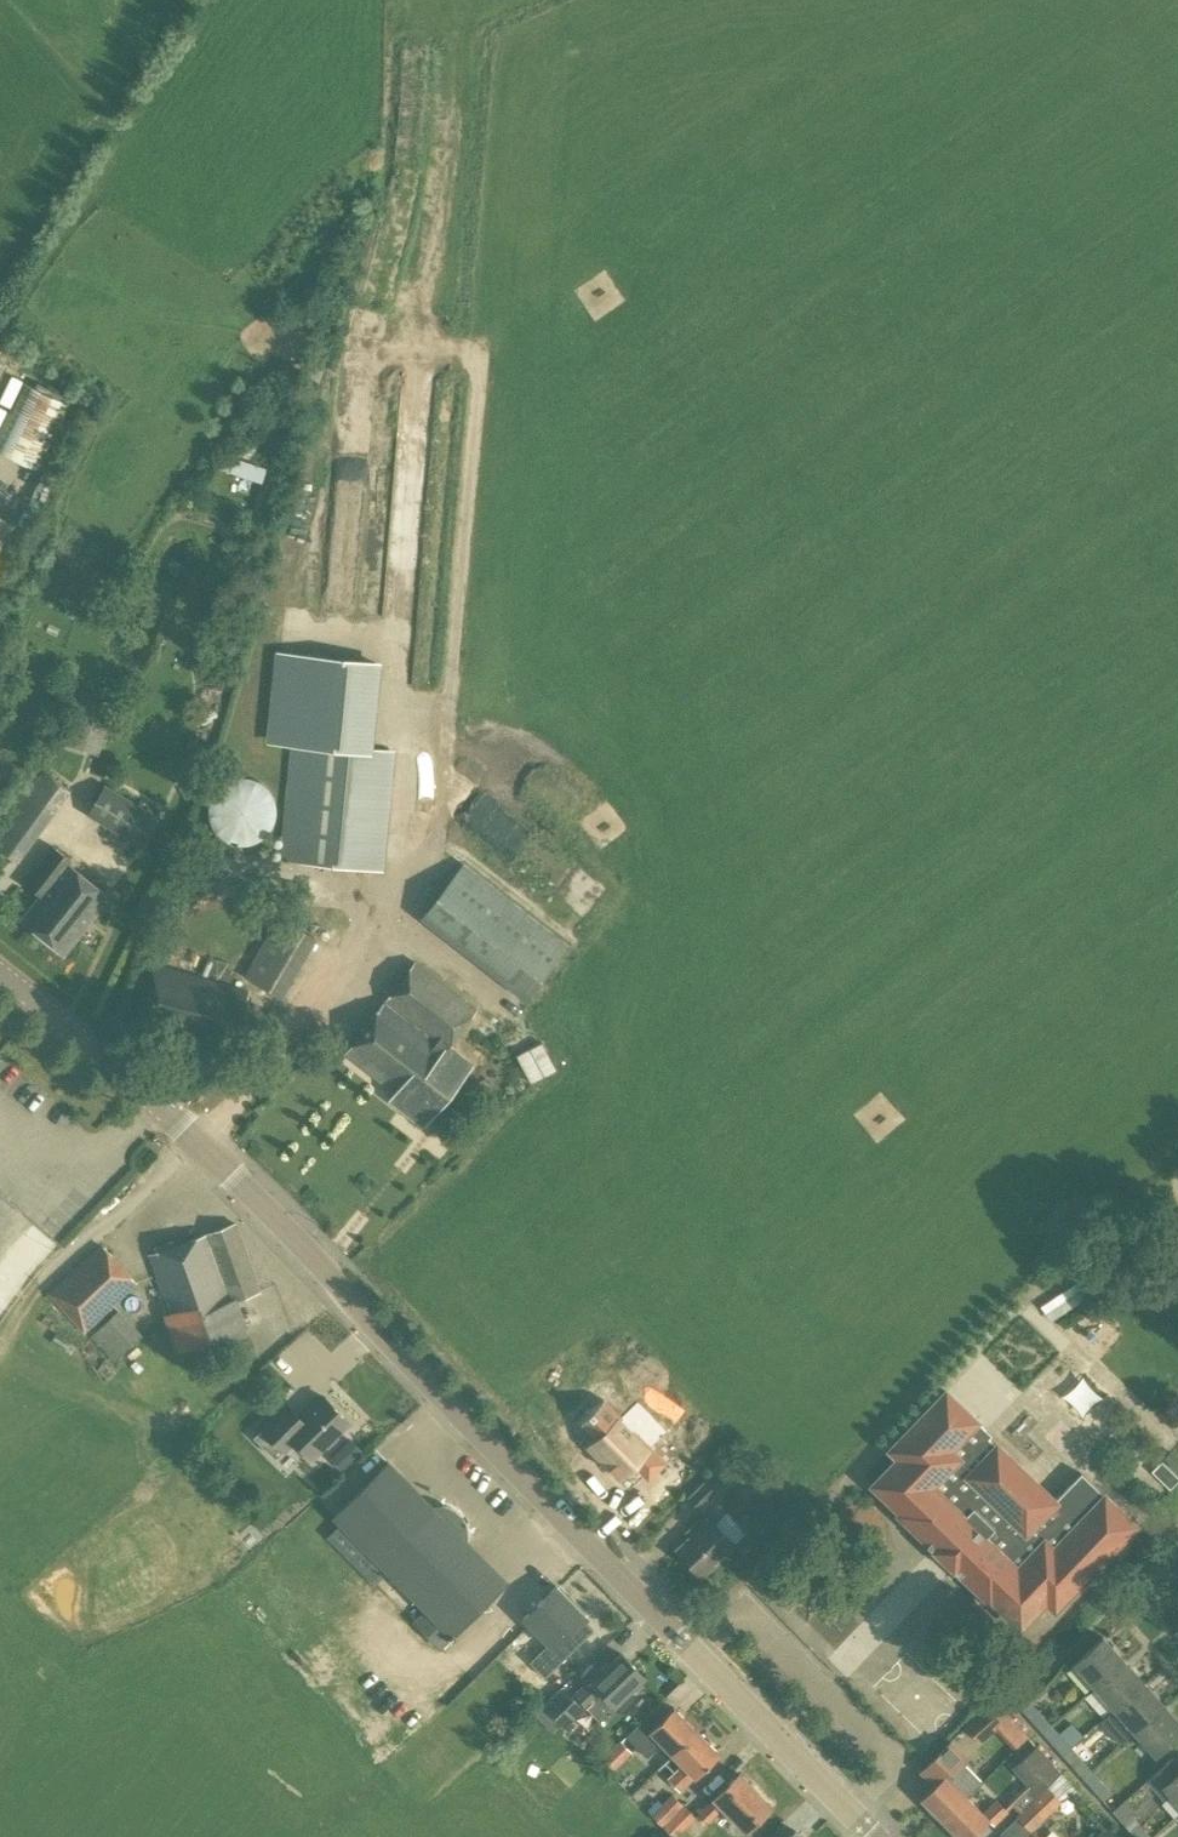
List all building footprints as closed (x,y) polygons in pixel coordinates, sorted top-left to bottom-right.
[(42,467),(72,398),(23,377),(0,430),(0,448),(42,467)] [(262,482),(266,468),(234,457),(229,471),(262,482)] [(376,664),(279,653),(269,739),(292,742),(279,861),(383,871),(395,752),(367,750),(376,664)] [(199,781),(206,763),(192,757),(184,775),(199,781)] [(70,790),(42,769),(0,827),(0,848),(18,861),(70,790)] [(249,776),(243,776),(237,776),(231,777),(226,780),(221,783),(217,787),(213,791),(210,797),(209,802),(208,808),(208,814),(209,820),(211,825),(214,830),(218,835),(222,838),(228,841),(233,843),(239,844),(245,844),(250,843),(256,841),(261,839),(266,835),(269,831),(272,826),(275,821),(276,815),(276,809),(276,803),(274,798),(272,793),(268,788),(264,784),(259,780),(254,778),(249,776)] [(139,844),(156,814),(104,783),(87,813),(139,844)] [(66,952),(109,896),(66,862),(69,858),(53,846),(26,881),(41,893),(21,918),(66,952)] [(525,1000),(569,943),(464,862),(420,917),(525,1000)] [(282,998),(317,938),(278,916),(244,975),(282,998)] [(233,1051),(250,989),(151,960),(133,1021),(233,1051)] [(423,1126),(472,1064),(449,1045),(476,1009),(418,963),(345,1053),(394,1092),(389,1098),(423,1126)] [(178,1350),(245,1325),(236,1298),(259,1290),(235,1223),(149,1254),(170,1313),(165,1315),(178,1350)] [(84,1330),(136,1282),(101,1245),(50,1293),(84,1330)] [(1043,1290),(1050,1299),(1079,1279),(1072,1270),(1043,1290)] [(1091,1274),(1045,1304),(1055,1318),(1101,1289),(1091,1274)] [(114,1361),(143,1334),(120,1310),(91,1336),(114,1361)] [(897,1457),(871,1484),(900,1512),(898,1514),(928,1543),(926,1544),(931,1549),(953,1570),(958,1575),(959,1573),(989,1602),(991,1600),(1020,1628),(1046,1601),(1054,1609),(1136,1524),(1082,1472),(1054,1500),(996,1443),(995,1444),(988,1437),(991,1434),(984,1427),(946,1390),(888,1449),(897,1457)] [(349,1421),(323,1395),(300,1418),(287,1403),(261,1428),(283,1450),(293,1440),(311,1458),(349,1421)] [(603,1402),(580,1424),(596,1440),(590,1447),(601,1458),(599,1461),(619,1482),(635,1466),(649,1480),(664,1464),(650,1450),(644,1455),(631,1441),(634,1438),(619,1423),(621,1421),(603,1402)] [(351,1437),(330,1458),(344,1473),(366,1453),(351,1437)] [(735,1465),(726,1457),(715,1468),(724,1476),(735,1465)] [(1177,1480),(1177,1476),(1172,1471),(1161,1460),(1151,1471),(1169,1489),(1177,1480)] [(431,1504),(389,1461),(333,1517),(339,1524),(327,1536),(374,1584),(387,1572),(424,1610),(413,1621),(439,1648),(507,1581),(467,1540),(468,1535),(467,1529),(466,1523),(463,1517),(459,1513),(454,1509),(449,1506),(443,1504),(437,1503),(431,1504)] [(701,1510),(725,1485),(712,1472),(688,1497),(701,1510)] [(701,1576),(735,1543),(706,1514),(690,1530),(693,1533),(676,1550),(701,1576)] [(545,1677),(570,1652),(559,1642),(585,1616),(556,1586),(524,1618),(548,1643),(530,1661),(545,1677)] [(1094,1686),(1123,1660),(1103,1637),(1073,1663),(1094,1686)] [(616,1703),(643,1676),(621,1653),(598,1676),(596,1674),(575,1695),(603,1723),(620,1707),(616,1703)] [(1114,1709),(1143,1682),(1123,1660),(1094,1686),(1114,1709)] [(1134,1731),(1163,1704),(1143,1682),(1114,1709),(1134,1731)] [(564,1727),(583,1707),(562,1686),(542,1705),(564,1727)] [(980,1743),(994,1731),(1011,1715),(995,1697),(964,1725),(980,1743)] [(1043,1734),(1051,1726),(1030,1701),(1022,1710),(1043,1734)] [(1134,1731),(1154,1754),(1177,1733),(1177,1721),(1163,1704),(1134,1731)] [(559,1722),(542,1706),(533,1714),(550,1731),(559,1722)] [(672,1707),(650,1730),(652,1732),(636,1747),(646,1758),(661,1744),(671,1754),(695,1731),(672,1707)] [(1051,1726),(1043,1734),(1062,1756),(1071,1748),(1070,1747),(1083,1735),(1071,1721),(1058,1732),(1051,1726)] [(695,1731),(671,1754),(681,1764),(667,1778),(680,1791),(718,1753),(695,1731)] [(942,1820),(966,1796),(981,1782),(961,1760),(966,1756),(951,1739),(929,1759),(920,1771),(933,1785),(920,1798),(942,1820)] [(610,1773),(632,1751),(621,1740),(599,1761),(610,1773)] [(1037,1745),(1012,1767),(1035,1794),(1037,1795),(1046,1788),(1045,1787),(1060,1771),(1037,1745)] [(1082,1778),(1091,1770),(1071,1748),(1062,1756),(1082,1778)] [(1175,1775),(1165,1764),(1146,1780),(1164,1800),(1171,1794),(1177,1802),(1177,1772),(1175,1775)] [(1091,1770),(1082,1778),(1102,1801),(1112,1793),(1091,1770)] [(1037,1795),(1018,1815),(1031,1829),(1059,1801),(1078,1792),(1060,1771),(1045,1787),(1046,1788),(1037,1795)] [(770,1805),(739,1773),(713,1797),(712,1797),(698,1811),(708,1821),(723,1807),(745,1830),(747,1828),(750,1831),(762,1819),(759,1816),(770,1805)] [(662,1826),(684,1805),(672,1793),(651,1814),(662,1826)] [(942,1820),(959,1836),(970,1836),(989,1819),(993,1824),(1007,1810),(997,1800),(983,1813),(966,1796),(942,1820)] [(662,1826),(674,1836),(695,1816),(684,1805),(662,1826)] [(1131,1814),(1122,1822),(1135,1836),(1151,1836),(1131,1814)] [(1107,1827),(1096,1836),(1117,1836),(1107,1827)]
